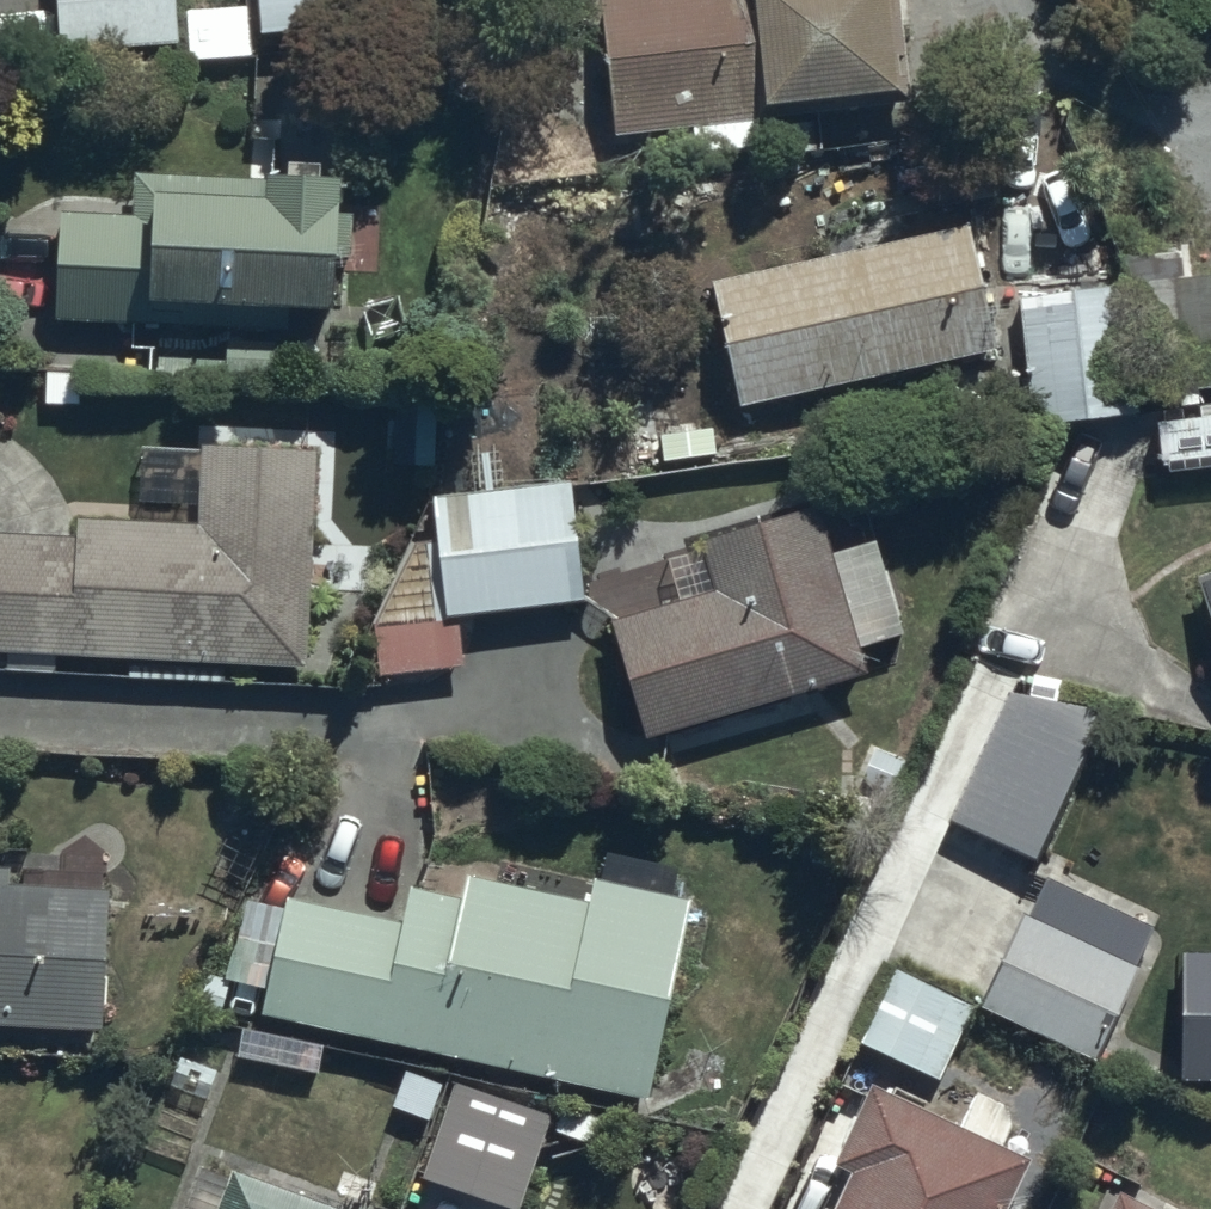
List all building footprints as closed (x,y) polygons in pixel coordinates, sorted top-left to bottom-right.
[(177,63),(174,0),(55,0),(58,71),(177,63)] [(261,52),(344,42),(339,0),(254,0),(261,52)] [(611,152),(693,144),(695,166),(754,160),(752,137),(777,135),(780,163),(824,159),(821,128),(910,119),(898,0),(596,0),(611,152)] [(247,18),(185,18),(185,68),(247,68),(247,18)] [(331,338),(335,196),(132,186),(130,226),(58,224),(55,333),(331,338)] [(711,291),(737,420),(996,366),(969,237),(711,291)] [(1177,288),(1184,404),(1210,402),(1210,286),(1177,288)] [(1127,302),(1020,309),(1029,432),(1135,425),(1127,302)] [(1210,472),(1210,421),(1158,427),(1163,477),(1210,472)] [(6,667),(6,680),(56,681),(56,673),(129,674),(129,686),(223,688),(223,679),(306,683),(316,462),(198,459),(196,542),(0,543),(0,667),(6,667)] [(457,633),(581,616),(571,497),(433,509),(437,556),(426,557),(433,634),(372,640),(376,687),(461,680),(457,633)] [(608,628),(643,755),(868,689),(860,662),(904,649),(877,555),(832,568),(818,520),(699,555),(711,598),(608,628)] [(1194,592),(1210,644),(1210,587),(1194,592)] [(1058,720),(1014,698),(948,829),(992,851),(1058,720)] [(915,769),(878,749),(849,803),(885,823),(915,769)] [(104,1054),(108,903),(10,900),(11,882),(0,882),(0,1051),(104,1054)] [(648,1117),(689,913),(592,888),(587,915),(464,888),(458,914),(409,903),(402,939),(285,913),(259,1032),(648,1117)] [(1021,928),(979,1018),(1095,1077),(1139,983),(1132,979),(1151,939),(1046,891),(1027,931),(1021,928)] [(1181,1096),(1210,1097),(1210,963),(1183,963),(1181,1096)] [(860,1053),(936,1091),(971,1019),(894,982),(860,1053)] [(548,1127),(453,1096),(422,1191),(476,1208),(521,1208),(548,1127)] [(1028,1176),(1002,1164),(1021,1126),(975,1104),(957,1142),(870,1100),(833,1183),(850,1191),(842,1208),(1013,1208),(1028,1176)] [(235,1183),(232,1191),(200,1179),(188,1208),(300,1208),(235,1183)]
